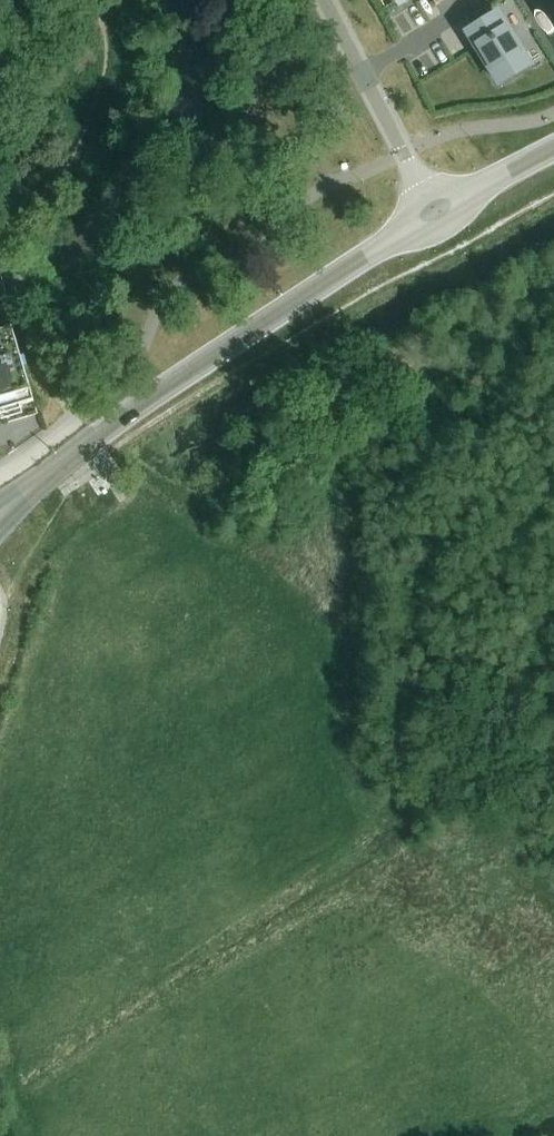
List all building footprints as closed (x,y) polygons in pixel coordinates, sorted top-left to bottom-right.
[(482,9),(465,19),(472,31),(468,33),(499,83),(529,64),(498,14),(492,18),(485,7),(482,9)] [(0,287),(0,303),(8,301),(5,286),(0,287)] [(34,391),(13,328),(0,332),(0,401),(34,391)]
